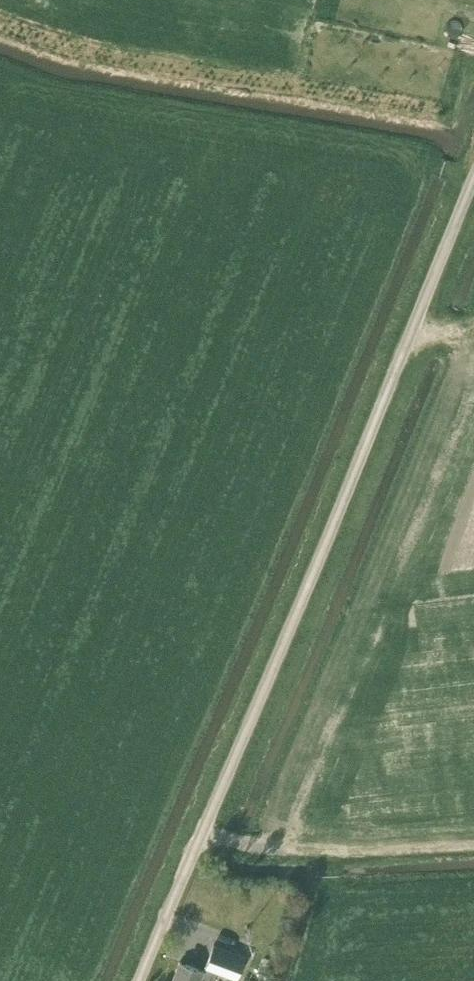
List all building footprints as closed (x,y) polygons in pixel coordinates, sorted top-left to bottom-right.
[(206,967),(204,971),(180,961),(172,980),(213,980),(216,971),(237,979),(246,956),(214,945),(206,967)]
